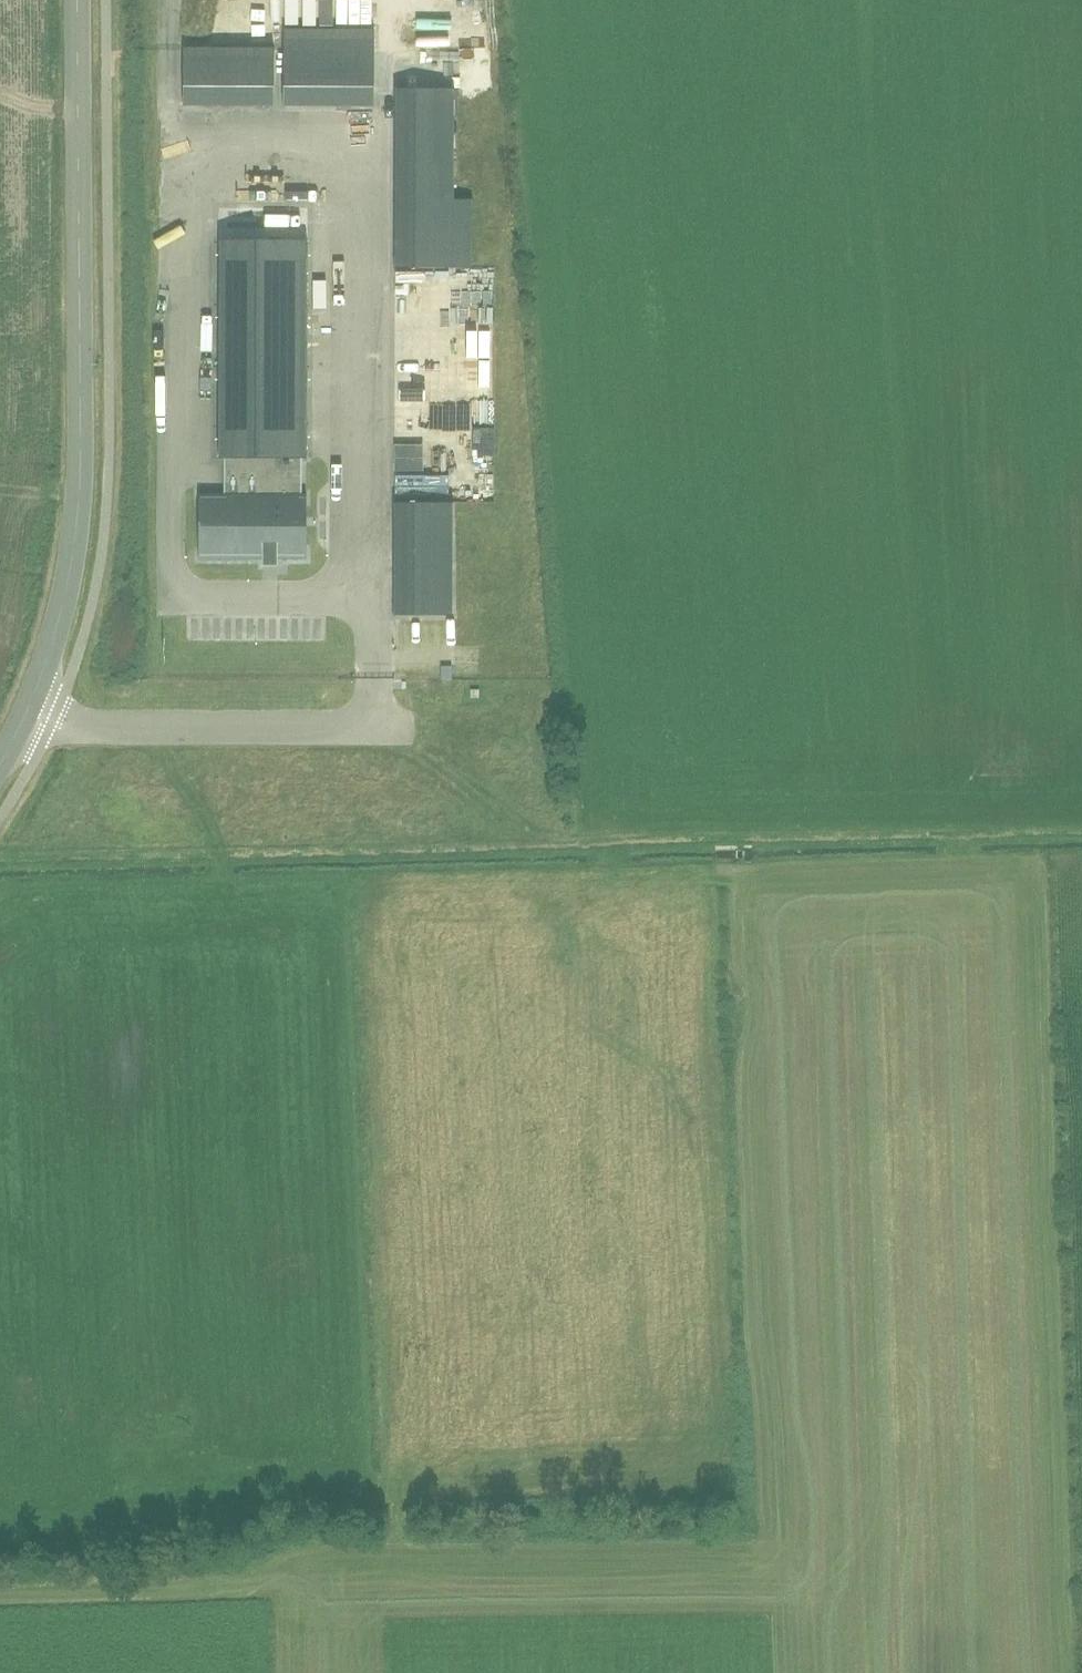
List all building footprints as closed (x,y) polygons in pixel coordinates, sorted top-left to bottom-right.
[(284,106),(374,107),(374,30),(284,30),(284,106)] [(184,47),(183,106),(274,107),(275,48),(184,47)] [(454,87),(394,88),(396,267),(472,266),(472,199),(455,199),(454,87)] [(301,559),(301,525),(301,458),(307,458),(308,240),(219,239),(219,458),(225,458),(224,493),(204,493),(203,559),(301,559)] [(424,384),(424,356),(410,356),(410,384),(424,384)] [(440,384),(439,356),(425,357),(426,384),(440,384)] [(461,389),(412,388),(411,419),(451,420),(450,434),(460,435),(461,389)] [(478,414),(482,458),(494,457),(490,413),(478,414)] [(452,501),(395,501),(394,615),(452,615),(452,501)]
